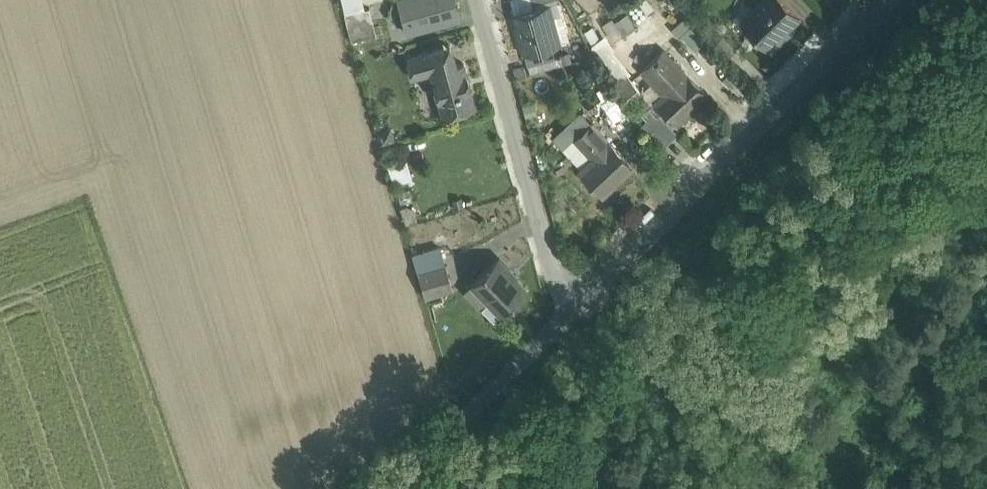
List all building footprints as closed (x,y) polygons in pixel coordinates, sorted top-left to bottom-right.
[(345,9),(366,4),(365,0),(342,0),(345,9)] [(408,32),(460,18),(455,0),(399,0),(408,32)] [(740,20),(770,50),(784,35),(782,32),(799,15),(785,0),(760,0),(740,20)] [(549,3),(512,13),(512,15),(517,14),(523,34),(518,36),(518,37),(519,37),(524,53),(523,53),(523,55),(558,45),(558,44),(555,44),(544,6),(550,4),(549,3)] [(373,14),(347,19),(350,37),(376,33),(373,14)] [(450,45),(407,57),(413,78),(431,73),(431,71),(455,65),(450,45)] [(707,96),(664,51),(644,70),(666,93),(656,102),(677,123),(707,96)] [(455,65),(431,71),(431,73),(443,116),(476,107),(464,63),(455,65)] [(643,93),(628,74),(611,89),(627,107),(643,93)] [(613,92),(608,85),(597,91),(602,99),(600,100),(613,121),(625,113),(617,101),(618,100),(613,92)] [(631,166),(591,123),(574,139),(593,160),(581,171),(602,193),(631,166)] [(390,166),(393,180),(411,176),(409,162),(390,166)] [(516,275),(498,257),(472,283),(501,313),(526,289),(515,277),(516,275)] [(446,265),(419,273),(426,296),(453,288),(446,265)]
